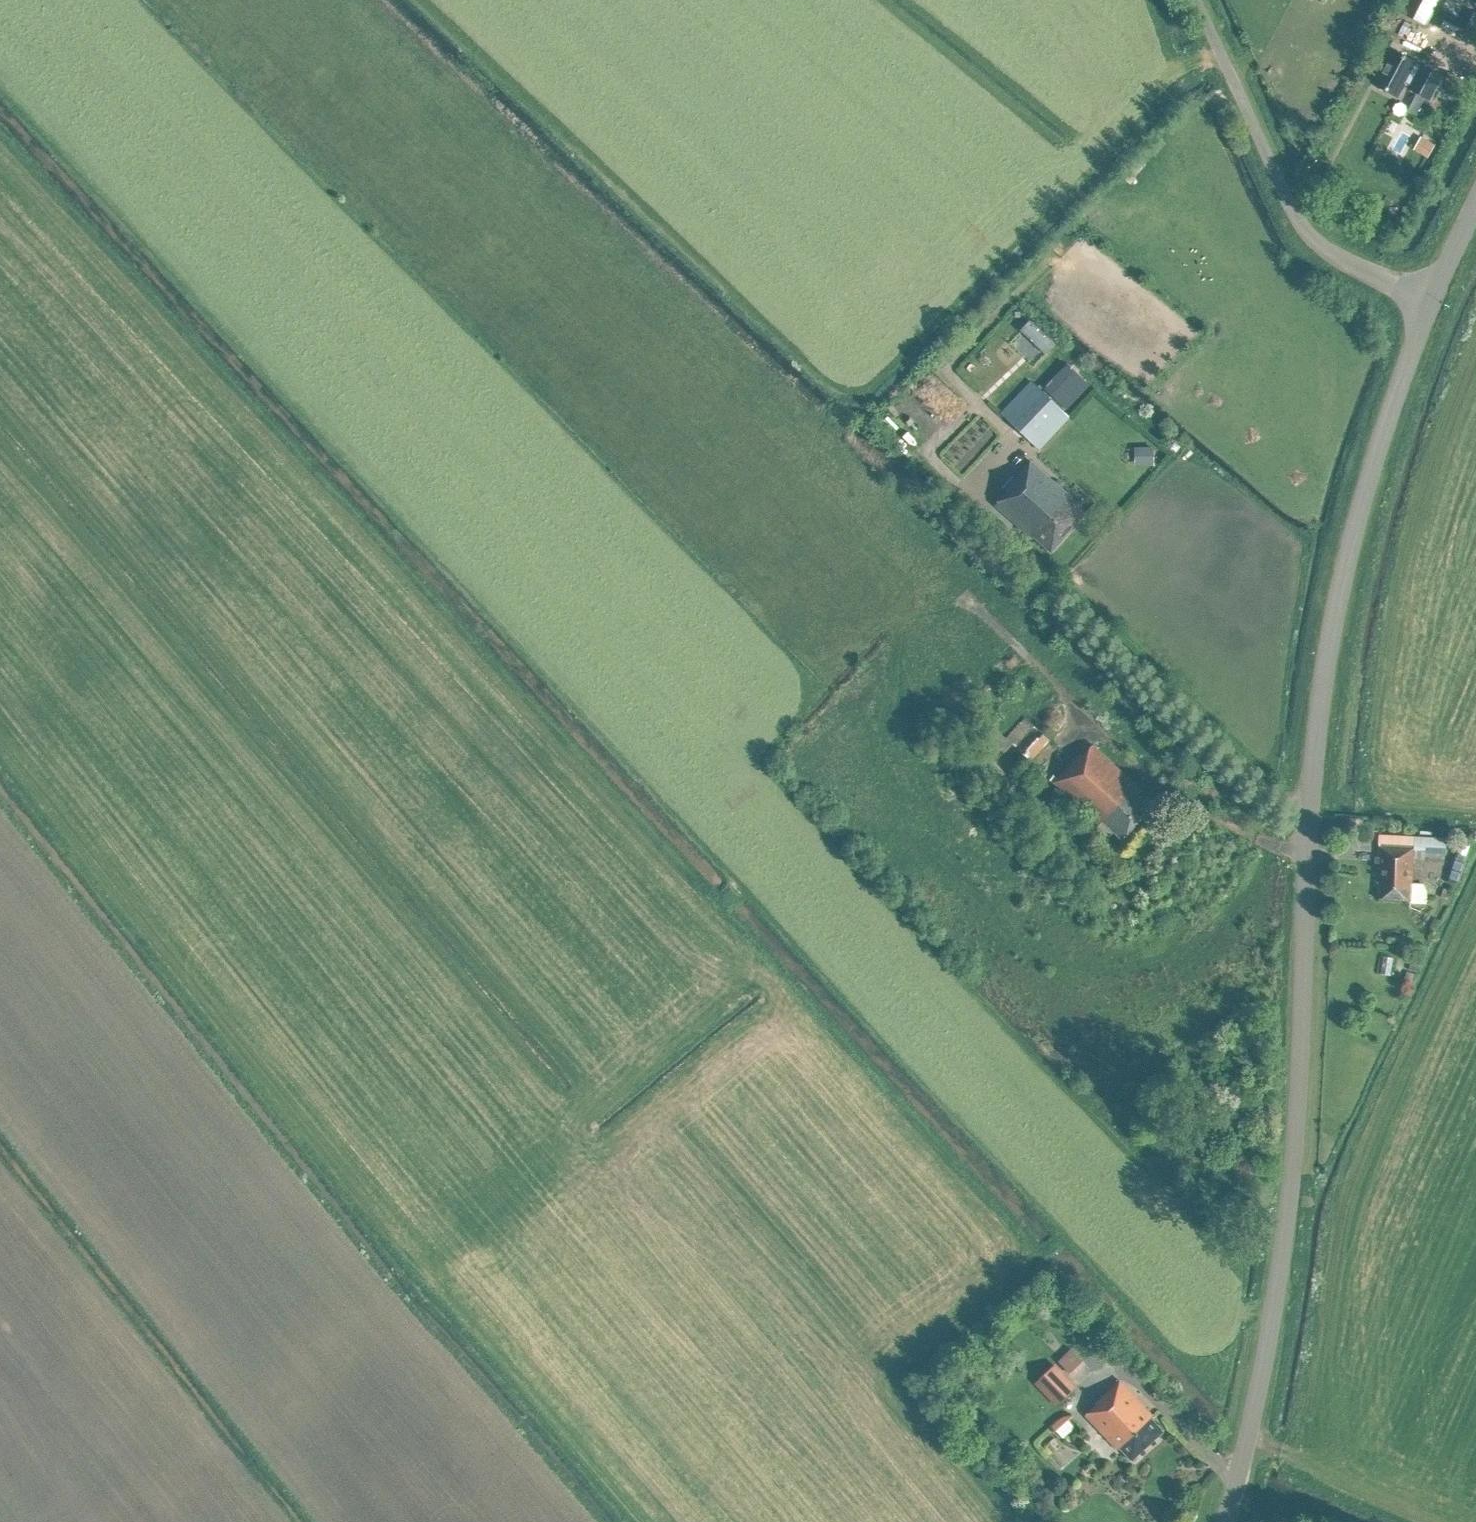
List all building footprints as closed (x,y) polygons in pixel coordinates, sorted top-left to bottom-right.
[(1396,8),(1421,21),(1432,0),(1400,0),(1396,8)] [(1458,0),(1448,0),(1443,10),(1465,22),(1472,7),(1458,0)] [(1475,13),(1466,30),(1475,36),(1475,13)] [(1393,37),(1383,32),(1378,42),(1388,47),(1393,37)] [(1420,67),(1414,63),(1414,62),(1392,50),(1374,84),(1396,96),(1404,83),(1410,86),(1409,89),(1428,99),(1440,76),(1421,66),(1420,67)] [(1413,150),(1427,159),(1435,147),(1420,138),(1413,150)] [(1045,354),(1054,344),(1029,320),(1020,330),(1045,354)] [(1039,449),(1069,417),(1032,382),(1002,412),(1039,449)] [(1130,466),(1149,466),(1149,447),(1130,447),(1130,466)] [(1051,550),(1084,513),(1068,498),(1070,496),(1030,460),(1003,490),(1006,492),(995,505),(1032,538),(1034,535),(1051,550)] [(1049,739),(1024,717),(1005,738),(997,731),(980,748),(983,751),(968,767),(1041,841),(1056,826),(1015,784),(1016,783),(991,758),(1000,749),(1003,752),(1011,743),(1030,760),(1049,739)] [(1140,789),(1092,744),(1082,755),(1080,753),(1053,782),(1098,824),(1097,825),(1108,836),(1113,831),(1122,838),(1151,806),(1137,792),(1140,789)] [(1083,841),(1092,832),(1084,823),(1075,832),(1083,841)] [(1444,854),(1445,838),(1380,836),(1379,846),(1378,846),(1377,882),(1378,882),(1377,898),(1409,899),(1410,883),(1411,883),(1412,857),(1427,859),(1427,853),(1444,854)] [(1382,969),(1403,973),(1406,959),(1384,955),(1382,969)] [(1072,1375),(1086,1363),(1072,1348),(1058,1361),(1072,1375)] [(1057,1406),(1077,1386),(1055,1363),(1034,1382),(1057,1406)] [(1131,1459),(1162,1430),(1150,1418),(1152,1416),(1119,1380),(1094,1403),(1096,1404),(1085,1414),(1117,1448),(1120,1446),(1131,1459)] [(1070,1411),(1056,1422),(1067,1436),(1081,1425),(1070,1411)]
